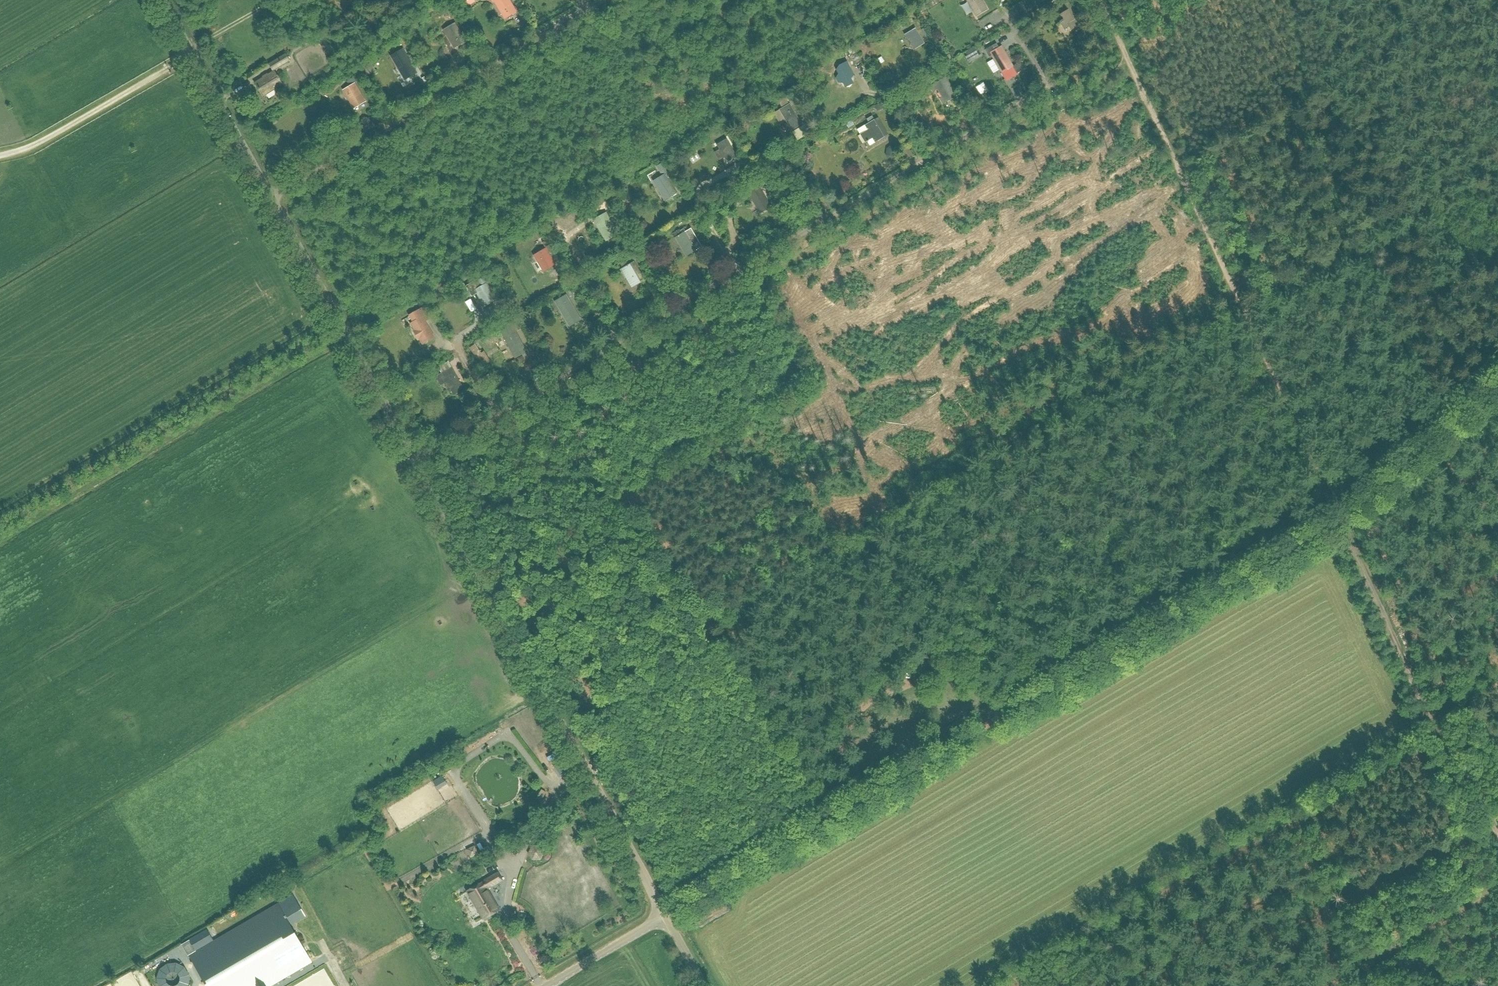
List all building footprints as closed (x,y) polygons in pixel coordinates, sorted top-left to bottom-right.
[(516,11),(509,0),(496,0),(495,1),(505,18),(516,11)] [(982,0),(967,0),(976,16),(987,9),(982,0)] [(1021,1),(1013,6),(1016,10),(1024,6),(1021,1)] [(1076,19),(1079,17),(1069,2),(1065,4),(1068,10),(1060,15),(1063,20),(1060,22),(1064,30),(1069,27),(1071,30),(1077,27),(1075,24),(1078,22),(1076,19)] [(455,48),(465,41),(455,24),(444,31),(455,48)] [(914,50),(924,43),(915,28),(911,31),(912,33),(906,37),(914,50)] [(320,37),(329,51),(337,46),(328,32),(320,37)] [(1013,66),(1002,47),(991,53),(1002,73),(1013,66)] [(268,63),(273,72),(291,61),(285,53),(268,63)] [(405,78),(415,71),(405,54),(394,60),(405,78)] [(851,79),(854,75),(851,71),(847,71),(844,66),(839,66),(837,70),(839,74),(836,78),(838,82),(843,83),(845,87),(850,87),(853,83),(851,79)] [(263,95),(282,83),(275,72),(257,84),(263,95)] [(931,87),(934,92),(937,90),(941,98),(940,98),(943,103),(956,95),(946,78),(931,87)] [(354,107),(365,101),(355,84),(344,90),(354,107)] [(278,90),(270,94),(272,98),(280,94),(278,90)] [(792,131),(803,125),(790,104),(779,110),(792,131)] [(875,142),(885,137),(875,120),(857,130),(865,143),(867,141),(868,142),(869,142),(869,141),(873,139),(875,142)] [(727,163),(739,157),(728,139),(716,145),(727,163)] [(876,154),(882,151),(880,145),(874,148),(876,154)] [(664,162),(657,167),(663,176),(654,182),(665,200),(676,193),(666,178),(671,174),(664,162)] [(760,214),(770,208),(761,192),(764,191),(761,186),(749,193),(752,198),(751,199),(760,214)] [(618,235),(615,229),(606,214),(595,220),(607,241),(618,235)] [(686,256),(701,248),(690,229),(675,238),(686,256)] [(544,271),(555,265),(546,249),(535,256),(544,271)] [(632,289),(646,280),(635,262),(621,270),(632,289)] [(496,300),(483,278),(477,282),(481,288),(475,291),(485,307),(496,300)] [(570,326),(581,319),(566,295),(555,301),(559,307),(570,326)] [(423,344),(434,337),(418,311),(411,315),(417,324),(413,327),(423,344)] [(515,358),(527,351),(516,332),(505,338),(515,358)] [(442,373),(447,382),(454,395),(465,389),(452,367),(442,373)] [(441,385),(447,382),(442,373),(436,377),(441,385)] [(487,889),(502,880),(498,872),(467,890),(483,918),(499,909),(487,889)] [(196,951),(189,955),(208,985),(270,985),(311,962),(289,924),(293,922),(294,923),(306,916),(293,894),(213,941),(206,929),(190,939),(196,951)]
